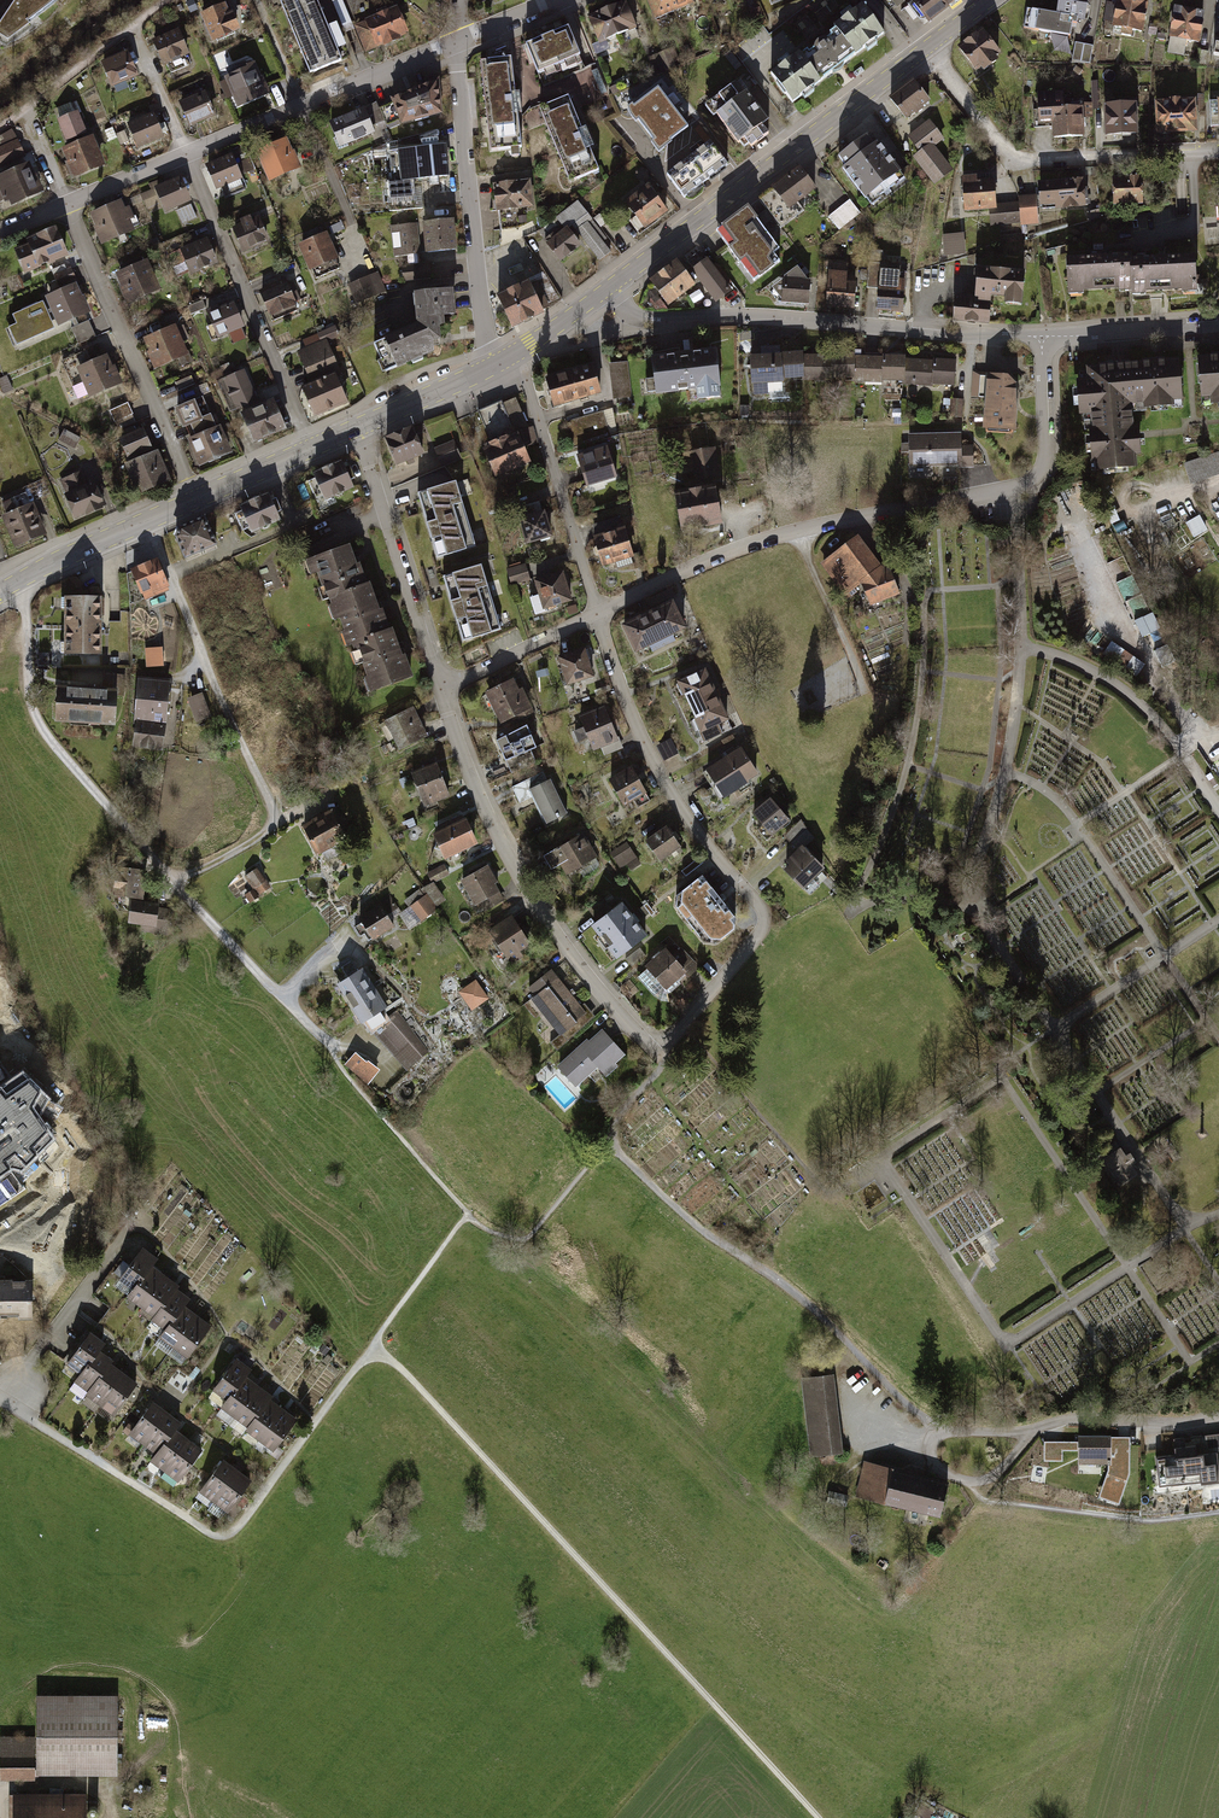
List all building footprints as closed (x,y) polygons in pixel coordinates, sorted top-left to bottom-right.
[(0,22),(0,38),(6,42),(62,0),(15,0),(0,22)] [(310,68),(341,55),(318,0),(282,0),(310,68)] [(589,14),(599,38),(640,21),(630,0),(622,0),(589,14)] [(655,17),(695,0),(647,0),(655,17)] [(928,21),(954,0),(911,0),(928,21)] [(1058,21),(1076,23),(1089,25),(1092,0),(1061,0),(1058,21)] [(1145,5),(1117,1),(1113,30),(1141,33),(1145,5)] [(398,2),(353,23),(365,49),(411,28),(398,2)] [(230,5),(203,16),(214,44),(241,34),(230,5)] [(866,5),(772,76),(793,103),(886,32),(866,5)] [(1206,16),(1172,11),(1168,40),(1202,44),(1206,16)] [(1030,40),(1073,45),(1076,23),(1058,21),(1033,17),(1030,40)] [(569,22),(530,41),(542,66),(581,47),(569,22)] [(180,31),(154,42),(164,67),(170,64),(174,74),(190,67),(185,57),(190,55),(180,31)] [(1002,59),(982,33),(962,49),(981,75),(1002,59)] [(1090,48),(1073,45),(1070,66),(1087,68),(1090,48)] [(102,62),(114,89),(140,78),(128,51),(102,62)] [(509,52),(483,55),(493,145),(520,142),(509,52)] [(256,61),(224,75),(239,107),(271,93),(256,61)] [(441,79),(393,101),(403,123),(443,114),(441,79)] [(661,79),(631,103),(662,141),(692,118),(661,79)] [(746,148),(773,127),(766,118),(771,114),(748,84),(739,91),(731,80),(708,97),(746,148)] [(934,103),(917,81),(893,100),(910,122),(934,103)] [(178,100),(189,127),(216,115),(204,89),(178,100)] [(570,89),(540,101),(572,176),(601,164),(570,89)] [(1197,95),(1155,97),(1157,130),(1198,128),(1197,95)] [(1066,99),(1038,101),(1040,130),(1054,129),(1055,145),(1082,143),(1081,119),(1068,119),(1066,99)] [(1137,100),(1107,102),(1109,131),(1139,129),(1137,100)] [(367,108),(331,123),(341,147),(377,132),(367,108)] [(154,112),(127,123),(137,148),(164,137),(154,112)] [(69,149),(91,140),(80,114),(58,123),(69,149)] [(944,135),(930,117),(907,134),(918,148),(911,153),(934,183),(952,169),(933,143),(944,135)] [(871,129),(838,153),(873,199),(906,175),(871,129)] [(26,158),(18,140),(12,130),(0,138),(0,170),(26,158)] [(408,179),(408,174),(427,172),(427,179),(436,178),(436,171),(446,170),(443,139),(438,140),(437,136),(437,133),(420,134),(421,141),(396,143),(399,174),(386,175),(388,195),(410,192),(408,179)] [(715,133),(670,167),(687,191),(733,157),(715,133)] [(256,148),(269,178),(300,164),(287,134),(256,148)] [(62,152),(75,182),(107,168),(94,138),(91,140),(69,149),(62,152)] [(231,152),(205,163),(215,187),(241,175),(231,152)] [(0,178),(0,197),(4,206),(9,203),(13,210),(45,193),(30,164),(0,178)] [(819,191),(802,168),(761,199),(783,227),(804,212),(799,206),(819,191)] [(978,171),(963,172),(965,206),(989,205),(997,204),(995,175),(979,176),(978,171)] [(180,173),(153,184),(163,209),(190,198),(180,173)] [(1142,174),(1113,175),(1114,206),(1143,205),(1142,174)] [(530,175),(495,179),(498,208),(533,204),(530,175)] [(1082,205),(1079,175),(1040,179),(1043,209),(1082,205)] [(648,180),(625,199),(646,225),(669,206),(648,180)] [(124,193),(88,209),(102,238),(137,222),(124,193)] [(1040,223),(1039,193),(1021,193),(1022,224),(1040,223)] [(829,214),(840,229),(862,212),(851,197),(829,214)] [(184,222),(198,216),(193,203),(179,208),(184,222)] [(541,231),(561,258),(584,241),(598,260),(613,249),(579,203),(541,231)] [(992,224),(1021,223),(1020,204),(991,206),(992,224)] [(1101,207),(1080,210),(1081,221),(1102,218),(1101,207)] [(776,250),(745,208),(713,232),(752,284),(778,265),(770,254),(776,250)] [(258,214),(231,225),(241,250),(269,238),(258,214)] [(23,267),(67,251),(56,220),(24,232),(27,239),(14,244),(23,267)] [(426,251),(456,249),(454,220),(424,222),(426,251)] [(415,224),(389,226),(391,257),(418,254),(415,224)] [(327,228),(297,242),(309,268),(339,253),(327,228)] [(944,230),(946,252),(967,251),(966,229),(944,230)] [(205,233),(179,245),(190,270),(217,258),(205,233)] [(1200,285),(1199,248),(1134,250),(1135,287),(1200,285)] [(1134,250),(1068,252),(1069,289),(1135,287),(1134,250)] [(147,255),(114,269),(127,299),(160,285),(147,255)] [(732,293),(708,258),(692,269),(716,304),(732,293)] [(697,285),(678,261),(651,282),(669,306),(697,285)] [(426,263),(399,266),(401,281),(428,278),(426,263)] [(1024,267),(978,263),(976,295),(953,293),(951,320),(990,323),(993,290),(1022,292),(1024,267)] [(784,264),(781,298),(810,301),(813,267),(784,264)] [(830,267),(827,302),(856,304),(858,269),(830,267)] [(346,282),(354,302),(383,290),(375,270),(346,282)] [(881,273),(880,308),(905,308),(906,274),(881,273)] [(284,276),(258,288),(269,311),(295,299),(284,276)] [(527,278),(496,294),(513,328),(544,311),(527,278)] [(92,310),(78,281),(12,314),(18,325),(11,328),(19,345),(92,310)] [(416,322),(385,336),(397,366),(434,351),(434,344),(439,344),(439,337),(441,338),(440,324),(445,323),(444,314),(456,313),(454,287),(414,291),(416,322)] [(234,297),(206,308),(217,334),(245,322),(234,297)] [(90,318),(73,326),(81,342),(97,335),(90,318)] [(176,321),(143,335),(156,365),(189,352),(176,321)] [(308,385),(300,388),(314,418),(346,404),(332,374),(337,372),(323,341),(294,354),(308,385)] [(717,399),(712,350),(650,356),(653,394),(692,390),(693,401),(717,399)] [(1199,353),(1202,402),(1218,401),(1218,352),(1199,353)] [(107,353),(74,370),(87,397),(120,381),(107,353)] [(800,354),(749,359),(751,386),(801,380),(800,354)] [(855,356),(800,354),(801,380),(854,384),(855,356)] [(855,356),(854,384),(904,387),(906,360),(855,356)] [(1072,367),(1073,381),(1080,478),(1135,474),(1130,406),(1177,403),(1173,359),(1072,367)] [(906,360),(904,387),(954,391),(956,363),(906,360)] [(623,361),(603,364),(609,399),(629,396),(623,361)] [(599,395),(590,363),(542,377),(551,409),(599,395)] [(256,399),(242,367),(214,379),(228,411),(256,399)] [(982,394),(982,371),(973,371),(973,394),(982,394)] [(979,427),(1015,431),(1021,380),(986,376),(979,427)] [(528,423),(515,390),(481,404),(493,436),(484,440),(498,474),(533,461),(519,427),(528,423)] [(274,398),(241,412),(253,440),(286,426),(274,398)] [(963,399),(951,398),(950,416),(962,417),(963,399)] [(111,409),(116,422),(135,413),(129,401),(111,409)] [(602,410),(563,422),(570,447),(609,436),(602,410)] [(221,421),(186,435),(197,463),(232,449),(221,421)] [(128,455),(152,445),(143,424),(119,435),(128,455)] [(434,428),(437,448),(459,444),(456,424),(434,428)] [(415,428),(386,439),(397,467),(426,456),(415,428)] [(66,429),(62,439),(78,446),(82,435),(66,429)] [(961,433),(905,435),(907,468),(974,466),(974,447),(962,447),(961,433)] [(160,445),(124,460),(137,490),(173,475),(160,445)] [(442,465),(463,460),(459,445),(438,450),(442,465)] [(715,475),(710,447),(679,453),(685,482),(715,475)] [(605,448),(575,458),(585,491),(616,480),(605,448)] [(1218,474),(1218,452),(1186,462),(1191,481),(1218,474)] [(319,506),(348,496),(337,467),(308,478),(319,506)] [(98,478),(66,492),(76,515),(108,500),(98,478)] [(456,484),(417,495),(436,560),(476,548),(456,484)] [(721,524),(715,488),(674,495),(680,531),(721,524)] [(267,497),(238,511),(250,537),(280,524),(267,497)] [(34,498),(2,512),(16,542),(48,528),(34,498)] [(543,510),(516,518),(525,545),(552,537),(543,510)] [(203,519),(172,532),(183,560),(215,547),(203,519)] [(630,557),(622,528),(590,537),(598,566),(630,557)] [(860,535),(823,566),(845,598),(864,585),(872,605),(901,596),(890,565),(883,567),(860,535)] [(365,577),(351,539),(310,555),(325,593),(330,590),(365,577)] [(155,558),(130,568),(141,595),(166,584),(155,558)] [(510,563),(512,581),(531,579),(529,561),(510,563)] [(481,567),(443,579),(463,644),(501,631),(481,567)] [(572,600),(565,571),(535,579),(542,608),(572,600)] [(353,640),(391,627),(371,574),(365,577),(330,590),(349,642),(353,640)] [(689,630),(671,593),(648,604),(651,611),(622,624),(636,654),(689,630)] [(101,597),(64,597),(64,652),(101,652),(101,597)] [(1147,634),(1163,627),(1155,611),(1140,618),(1147,634)] [(370,688),(410,674),(394,626),(391,627),(353,640),(370,688)] [(163,643),(145,647),(149,666),(166,663),(163,643)] [(468,651),(471,662),(485,658),(481,647),(468,651)] [(586,648),(559,655),(567,684),(594,676),(586,648)] [(710,668),(678,682),(700,731),(731,718),(710,668)] [(514,673),(484,689),(499,720),(530,704),(514,673)] [(120,686),(61,683),(58,720),(118,723),(120,686)] [(169,691),(136,688),(130,749),(163,752),(169,691)] [(197,719),(213,714),(204,689),(188,695),(197,719)] [(428,734),(414,703),(383,716),(397,747),(428,734)] [(602,707),(578,717),(592,751),(616,742),(602,707)] [(525,731),(496,744),(511,774),(534,763),(529,753),(535,750),(525,731)] [(741,749),(707,771),(726,798),(759,776),(741,749)] [(447,785),(437,758),(412,767),(422,794),(447,785)] [(632,767),(610,781),(627,806),(648,793),(632,767)] [(549,776),(527,787),(543,820),(565,809),(549,776)] [(770,799),(752,814),(773,838),(790,824),(770,799)] [(333,808),(304,822),(318,850),(347,836),(333,808)] [(478,839),(466,810),(433,824),(446,853),(478,839)] [(668,826),(647,842),(663,862),(683,846),(668,826)] [(597,851),(582,830),(548,853),(563,874),(597,851)] [(622,868),(630,864),(633,869),(643,863),(630,843),(613,853),(622,868)] [(804,851),(787,869),(808,889),(825,870),(804,851)] [(505,898),(487,863),(462,877),(480,911),(505,898)] [(117,864),(113,893),(145,897),(149,868),(117,864)] [(243,873),(251,886),(262,880),(255,866),(243,873)] [(677,893),(676,905),(704,942),(716,943),(734,929),(736,918),(703,874),(677,893)] [(244,893),(250,901),(269,888),(263,880),(244,893)] [(408,928),(444,900),(430,882),(394,910),(408,928)] [(380,899),(359,913),(374,935),(395,921),(380,899)] [(158,903),(130,901),(127,925),(140,926),(139,932),(167,935),(169,913),(158,912),(158,903)] [(647,936),(624,904),(595,925),(618,957),(647,936)] [(521,945),(531,940),(513,910),(490,923),(512,960),(525,952),(521,945)] [(687,971),(667,949),(646,965),(668,989),(687,971)] [(363,962),(336,979),(361,1017),(410,1073),(431,1053),(387,1001),(363,962)] [(565,1028),(589,1010),(554,965),(530,983),(565,1028)] [(475,980),(458,992),(471,1011),(489,998),(475,980)] [(628,1051),(604,1023),(558,1062),(576,1082),(588,1071),(595,1079),(628,1051)] [(345,1065),(371,1081),(382,1064),(355,1048),(345,1065)] [(0,1091),(0,1178),(11,1171),(23,1173),(56,1140),(33,1108),(42,1092),(29,1082),(23,1076),(0,1091)] [(1127,1155),(1121,1146),(1103,1159),(1122,1184),(1137,1173),(1132,1165),(1138,1161),(1131,1152),(1127,1155)] [(154,1259),(141,1249),(119,1280),(130,1288),(123,1298),(147,1316),(145,1319),(157,1328),(151,1336),(184,1360),(208,1327),(179,1306),(185,1298),(173,1290),(176,1286),(149,1266),(154,1259)] [(33,1311),(34,1266),(0,1265),(0,1311),(33,1311)] [(102,1343),(89,1334),(66,1366),(77,1374),(68,1388),(112,1419),(138,1382),(96,1352),(102,1343)] [(250,1369),(236,1359),(214,1388),(226,1397),(216,1410),(273,1452),(299,1417),(244,1376),(250,1369)] [(802,1377),(812,1455),(846,1451),(836,1372),(802,1377)] [(180,1418),(153,1400),(129,1434),(153,1449),(147,1458),(177,1479),(200,1446),(173,1428),(180,1418)] [(1173,1439),(1175,1455),(1156,1458),(1160,1488),(1200,1482),(1200,1485),(1218,1482),(1218,1468),(1217,1453),(1218,1453),(1218,1435),(1173,1439)] [(1131,1439),(1078,1437),(1078,1463),(1111,1464),(1111,1462),(1131,1462),(1131,1439)] [(253,1476),(224,1454),(198,1488),(227,1510),(253,1476)] [(950,1480),(864,1461),(855,1496),(941,1519),(950,1480)] [(846,1507),(849,1495),(838,1493),(836,1506),(846,1507)] [(115,1692),(38,1691),(38,1731),(2,1731),(2,1779),(35,1779),(35,1771),(114,1772),(115,1692)] [(13,1790),(12,1817),(84,1817),(84,1790),(13,1790)]
